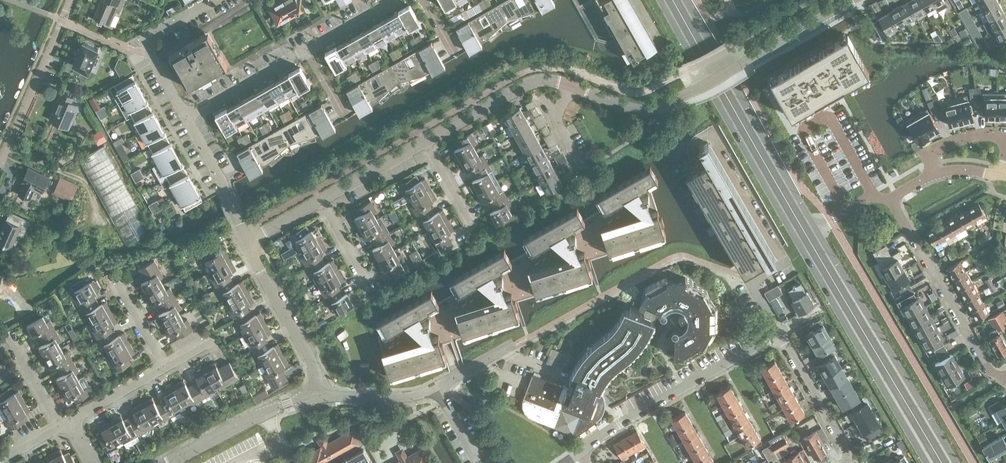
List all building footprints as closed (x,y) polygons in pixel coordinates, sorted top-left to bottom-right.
[(94,16),(110,23),(118,6),(121,8),(124,0),(101,0),(94,16)] [(302,10),(296,0),(283,0),(268,8),(277,24),(302,10)] [(483,0),(481,0),(478,2),(482,9),(487,6),(483,0)] [(498,3),(508,20),(510,19),(518,17),(514,9),(519,6),(516,0),(504,0),(498,3)] [(554,3),(553,0),(529,0),(525,2),(519,6),(514,9),(518,17),(534,12),(540,8),(541,10),(554,3)] [(652,46),(656,44),(631,0),(599,0),(604,10),(600,12),(611,32),(616,29),(621,39),(616,41),(627,60),(652,46)] [(897,26),(885,4),(882,0),(880,0),(878,1),(883,10),(881,12),(882,14),(879,17),(887,32),(897,26)] [(897,26),(906,21),(898,6),(892,9),(887,0),(882,0),(885,4),(897,26)] [(907,0),(902,0),(903,3),(898,6),(906,21),(916,16),(907,0)] [(916,16),(925,11),(919,0),(907,0),(916,16)] [(935,5),(932,0),(919,0),(925,11),(935,5)] [(935,5),(938,10),(950,3),(948,0),(932,0),(935,5)] [(964,6),(961,0),(957,0),(955,1),(959,9),(964,6)] [(998,1),(997,0),(979,0),(977,1),(983,10),(998,1)] [(1004,11),(998,1),(983,10),(988,20),(1004,11)] [(498,3),(456,27),(462,38),(484,26),(479,18),(485,15),(490,23),(495,20),(500,27),(506,21),(508,20),(498,3)] [(420,22),(409,4),(399,10),(399,11),(409,28),(420,22)] [(466,18),(470,16),(466,9),(462,11),(466,18)] [(399,11),(389,17),(399,34),(409,28),(399,11)] [(466,18),(462,11),(456,14),(461,21),(466,18)] [(970,18),(966,11),(962,13),(966,20),(970,18)] [(988,20),(994,29),(1005,22),(1005,15),(1004,11),(988,20)] [(389,17),(378,23),(388,40),(399,34),(389,17)] [(970,18),(966,20),(970,27),(974,25),(970,18)] [(482,44),(481,42),(488,38),(500,27),(495,20),(490,23),(484,26),(462,38),(468,49),(469,51),(482,44)] [(994,29),(999,39),(1005,35),(1005,22),(994,29)] [(388,40),(378,23),(368,29),(378,46),(388,40)] [(954,26),(948,30),(952,37),(958,33),(954,26)] [(966,26),(958,31),(961,37),(969,33),(966,26)] [(368,29),(357,35),(367,52),(378,46),(368,29)] [(973,32),(976,39),(980,37),(981,37),(977,30),(973,32)] [(169,54),(189,88),(227,66),(208,32),(169,54)] [(357,35),(347,41),(357,58),(367,52),(357,35)] [(415,38),(419,45),(424,42),(420,35),(415,38)] [(848,35),(770,79),(791,116),(869,72),(848,35)] [(419,45),(415,38),(410,40),(414,48),(419,45)] [(347,41),(336,47),(346,64),(357,58),(347,41)] [(83,42),(73,64),(89,71),(98,49),(83,42)] [(416,65),(437,52),(431,42),(389,66),(398,82),(400,81),(409,79),(404,71),(410,68),(405,60),(411,57),(416,65)] [(346,64),(336,47),(336,46),(325,52),(336,70),(346,64)] [(398,57),(402,55),(398,47),(394,50),(398,57)] [(398,57),(394,50),(389,52),(393,60),(398,57)] [(445,65),(444,63),(437,52),(416,65),(410,68),(404,71),(409,79),(424,74),(431,71),(432,73),(445,65)] [(133,70),(128,61),(126,61),(119,58),(119,57),(115,66),(121,77),(133,70)] [(377,69),(373,62),(368,64),(373,71),(377,69)] [(310,85),(300,66),(289,72),(290,73),(300,91),(310,85)] [(347,90),(349,95),(353,100),(374,88),(370,80),(375,77),(380,85),(386,82),(390,90),(396,84),(398,82),(389,66),(347,90)] [(356,81),(361,78),(356,71),(352,73),(356,81)] [(300,91),(290,73),(279,79),(289,97),(300,91)] [(352,73),(347,76),(351,84),(356,81),(352,73)] [(132,74),(109,87),(118,103),(141,90),(132,74)] [(289,97),(279,79),(269,85),(279,103),(289,97)] [(353,100),(358,111),(358,112),(360,114),(373,106),(372,104),(378,100),(390,90),(386,82),(380,85),(374,88),(353,100)] [(279,103),(269,85),(258,91),(268,109),(279,103)] [(141,90),(118,103),(127,119),(132,116),(150,106),(141,90)] [(49,118),(58,122),(69,127),(79,103),(72,100),(74,96),(61,91),(49,118)] [(258,91),(248,97),(258,115),(268,109),(258,91)] [(997,92),(983,92),(983,109),(985,109),(985,118),(997,118),(997,92)] [(997,92),(997,118),(1005,118),(1005,92),(997,92)] [(969,104),(967,94),(955,97),(962,122),(973,119),(971,112),(973,111),(971,103),(969,104)] [(258,115),(248,97),(237,103),(247,121),(258,115)] [(305,100),(309,107),(314,105),(310,97),(305,100)] [(962,122),(955,97),(943,100),(946,110),(944,110),(946,118),(948,118),(950,125),(961,122),(962,122)] [(937,110),(933,99),(927,102),(932,113),(937,110)] [(938,99),(934,101),(938,110),(942,108),(938,99)] [(305,100),(301,103),(305,110),(309,107),(305,100)] [(247,121),(237,103),(227,109),(237,127),(247,121)] [(306,127),(327,115),(321,104),(279,128),(289,145),(291,144),(299,141),(295,133),(300,130),(296,122),(302,119),(306,127)] [(95,110),(98,114),(106,109),(104,105),(95,110)] [(150,106),(132,116),(141,131),(158,122),(150,106)] [(530,109),(523,112),(520,106),(504,115),(510,125),(525,116),(532,112),(530,109)] [(227,109),(226,108),(216,114),(226,133),(237,127),(227,109)] [(939,129),(927,108),(916,114),(928,135),(939,129)] [(109,114),(106,109),(98,114),(100,119),(109,114)] [(288,119),(293,117),(288,109),(284,112),(288,119)] [(288,119),(284,112),(280,115),(284,122),(288,119)] [(928,135),(916,114),(906,120),(918,141),(928,135)] [(335,127),(334,125),(327,115),(306,127),(300,130),(295,133),(299,141),(314,137),(321,133),(322,135),(335,127)] [(515,134),(530,126),(525,116),(510,125),(515,134)] [(267,131),(272,129),(268,121),(263,124),(267,131)] [(158,122),(141,131),(150,147),(167,137),(158,122)] [(267,131),(263,124),(259,126),(263,134),(267,131)] [(520,144),(536,135),(530,126),(515,134),(520,144)] [(279,128),(237,152),(243,163),(264,151),(260,143),(266,139),(270,147),(276,144),(280,152),(287,146),(289,145),(279,128)] [(455,141),(459,147),(451,151),(457,161),(476,151),(473,145),(477,143),(471,132),(455,141)] [(246,143),(251,141),(247,133),(242,136),(246,143)] [(526,153),(541,144),(536,135),(520,144),(526,153)] [(242,136),(237,139),(241,146),(246,143),(242,136)] [(122,137),(113,142),(116,146),(124,141),(122,137)] [(150,147),(145,150),(148,156),(153,153),(159,163),(176,153),(167,137),(150,147)] [(698,166),(687,172),(703,201),(729,245),(744,273),(767,259),(771,265),(779,260),(709,138),(700,143),(699,141),(687,148),(698,166)] [(250,176),(263,168),(262,166),(269,163),(280,152),(276,144),(270,147),(264,151),(243,163),(249,174),(250,176)] [(526,153),(531,162),(553,150),(551,146),(548,148),(545,147),(543,148),(541,144),(526,153)] [(79,159),(107,210),(126,243),(151,230),(104,145),(79,159)] [(531,162),(536,172),(551,163),(548,158),(555,154),(553,150),(531,162)] [(470,167),(473,173),(489,164),(483,154),(479,156),(476,151),(457,161),(463,172),(470,167)] [(159,163),(153,166),(162,182),(168,179),(185,169),(176,153),(159,163)] [(541,181),(557,173),(551,163),(536,172),(541,181)] [(473,173),(476,178),(469,182),(475,193),(493,182),(490,177),(495,174),(489,164),(473,173)] [(650,165),(597,195),(604,208),(604,209),(649,183),(658,178),(650,165)] [(50,176),(28,167),(22,182),(23,182),(18,194),(31,199),(35,188),(43,192),(50,176)] [(133,177),(142,172),(139,168),(131,173),(133,177)] [(185,169),(168,179),(177,194),(194,185),(185,169)] [(142,172),(133,177),(136,182),(144,177),(142,172)] [(557,173),(541,181),(547,191),(562,183),(557,173)] [(405,195),(391,203),(394,208),(412,198),(431,188),(425,177),(418,182),(414,176),(412,177),(404,181),(399,184),(405,195)] [(78,184),(61,177),(53,193),(71,201),(78,184)] [(385,332),(378,336),(383,354),(390,375),(391,378),(397,376),(402,375),(446,361),(447,360),(441,344),(444,343),(446,342),(450,341),(451,340),(452,340),(455,339),(456,339),(470,334),(470,335),(520,319),(516,306),(514,302),(517,301),(543,293),(593,277),(592,276),(589,264),(587,260),(590,259),(591,259),(616,251),(666,235),(665,233),(662,223),(659,214),(658,209),(657,210),(649,183),(648,182),(604,208),(584,219),(531,249),(511,260),(458,291),(438,302),(385,332)] [(488,199),(491,204),(506,195),(501,185),(496,188),(493,182),(475,193),(481,203),(488,199)] [(194,185),(177,194),(185,210),(203,200),(194,185)] [(415,204),(411,206),(417,216),(430,209),(432,208),(429,202),(437,198),(431,188),(412,198),(415,204)] [(491,204),(494,210),(487,214),(493,224),(511,214),(508,208),(512,206),(506,195),(491,204)] [(157,199),(148,204),(151,209),(160,204),(157,199)] [(371,200),(356,209),(359,215),(352,219),(357,229),(376,219),(373,213),(377,211),(371,200)] [(976,222),(987,216),(979,202),(968,208),(976,222)] [(160,204),(151,209),(153,213),(162,208),(160,204)] [(577,206),(524,237),(531,249),(532,250),(585,220),(584,219),(577,206)] [(430,209),(417,216),(418,219),(423,227),(427,224),(429,229),(448,218),(443,209),(435,213),(432,208),(430,209)] [(976,222),(968,208),(958,214),(966,228),(976,222)] [(394,209),(388,212),(394,221),(400,218),(394,209)] [(12,247),(18,233),(23,236),(30,220),(10,212),(4,225),(3,224),(0,231),(0,241),(12,247)] [(966,228),(958,214),(947,220),(955,234),(966,228)] [(371,235),(374,241),(389,232),(380,216),(376,219),(357,229),(358,231),(356,232),(361,239),(363,238),(363,239),(371,235)] [(436,251),(423,258),(427,264),(440,256),(438,253),(451,246),(453,245),(447,234),(454,229),(448,218),(429,229),(432,234),(433,235),(429,237),(436,251)] [(955,234),(947,220),(937,226),(945,240),(955,234)] [(300,243),(303,249),(321,238),(315,228),(308,232),(305,226),(289,235),(295,246),(300,243)] [(945,240),(937,226),(927,232),(934,246),(945,240)] [(374,241),(377,246),(369,250),(375,260),(394,250),(391,245),(395,242),(389,232),(374,241)] [(983,235),(978,239),(980,243),(986,240),(983,235)] [(320,259),(323,258),(320,253),(327,248),(321,238),(303,249),(306,254),(301,256),(307,267),(320,259)] [(217,253),(211,242),(196,250),(205,267),(209,264),(212,270),(231,259),(225,249),(217,253)] [(965,252),(971,248),(968,243),(963,247),(965,252)] [(981,254),(993,248),(994,247),(991,243),(979,250),(981,254)] [(873,252),(879,262),(891,255),(886,245),(873,252)] [(965,252),(963,247),(957,250),(959,255),(965,252)] [(504,248),(451,278),(458,291),(459,292),(512,261),(511,260),(504,248)] [(388,267),(395,278),(410,269),(401,253),(397,255),(394,250),(375,260),(381,271),(388,267)] [(881,267),(880,268),(886,279),(904,268),(898,257),(902,255),(899,251),(879,262),(881,267)] [(981,262),(978,256),(973,259),(977,265),(981,262)] [(323,258),(320,259),(307,267),(316,282),(320,280),(339,269),(333,259),(326,263),(323,258)] [(230,280),(232,279),(229,274),(236,270),(231,259),(212,270),(215,275),(211,277),(217,288),(230,280)] [(139,268),(145,280),(138,284),(144,294),(162,284),(159,279),(164,276),(154,260),(139,268)] [(946,268),(952,278),(966,270),(960,260),(946,268)] [(415,269),(424,264),(422,261),(413,265),(415,269)] [(985,268),(981,262),(977,265),(980,271),(985,268)] [(903,294),(912,288),(908,281),(910,279),(904,268),(886,279),(892,290),(898,286),(903,294)] [(338,291),(340,289),(337,284),(345,280),(339,269),(320,280),(323,285),(319,288),(325,298),(338,291)] [(952,278),(958,289),(972,281),(966,270),(952,278)] [(590,414),(593,405),(596,398),(594,397),(595,394),(597,389),(600,391),(603,385),(605,380),(608,377),(611,373),(614,370),(618,366),(623,363),(626,360),(631,356),(633,354),(638,349),(640,347),(641,345),(642,343),(644,341),(646,339),(648,336),(649,333),(651,331),(653,327),(653,325),(655,322),(655,321),(660,309),(662,304),(663,306),(672,301),(671,299),(680,299),(679,301),(688,306),(684,309),(678,313),(679,314),(681,318),(687,314),(688,314),(689,317),(690,317),(692,317),(692,323),(693,323),(689,330),(688,329),(679,334),(679,336),(675,336),(674,355),(683,355),(684,358),(706,346),(703,344),(712,329),(715,331),(716,306),(710,298),(707,290),(685,277),(684,280),(668,280),(667,277),(645,289),(648,291),(643,299),(639,309),(631,306),(629,311),(624,309),(623,311),(621,315),(619,318),(616,323),(614,326),(611,329),(606,333),(603,336),(598,340),(593,344),(589,348),(585,353),(581,357),(578,362),(575,367),(572,373),(569,379),(572,380),(569,388),(567,387),(567,388),(566,390),(562,388),(563,386),(533,374),(523,398),(554,409),(560,412),(554,426),(555,427),(555,426),(576,435),(596,421),(596,420),(596,421),(588,418),(590,414)] [(993,283),(990,277),(985,279),(988,285),(993,283)] [(80,308),(96,299),(93,294),(100,290),(99,288),(101,287),(97,280),(95,281),(94,279),(84,285),(81,280),(72,285),(78,296),(74,298),(80,308)] [(232,279),(230,280),(217,288),(222,298),(227,296),(230,301),(248,291),(242,280),(235,284),(232,279)] [(788,279),(764,292),(769,300),(792,287),(788,279)] [(958,289),(964,299),(978,291),(972,281),(958,289)] [(993,283),(988,285),(992,291),(997,289),(993,283)] [(157,301),(160,306),(175,297),(170,287),(165,289),(162,284),(144,294),(150,305),(157,301)] [(192,288),(186,291),(190,298),(196,295),(192,288)] [(912,288),(903,294),(896,298),(906,316),(907,316),(925,306),(919,295),(917,296),(912,288)] [(340,289),(338,291),(325,298),(331,308),(335,306),(338,312),(357,301),(351,290),(343,295),(340,289)] [(431,290),(378,320),(385,332),(386,334),(439,303),(438,302),(431,290)] [(247,312),(250,310),(247,305),(254,301),(248,291),(230,301),(233,306),(228,309),(234,319),(247,312)] [(794,309),(797,314),(799,313),(815,304),(807,291),(792,300),(796,307),(794,309)] [(964,299),(970,309),(984,301),(978,291),(964,299)] [(160,306),(163,311),(156,315),(157,318),(155,319),(159,325),(161,324),(162,326),(180,315),(177,310),(181,308),(175,297),(160,306)] [(99,305),(96,299),(80,308),(86,319),(90,316),(93,322),(112,311),(106,301),(99,305)] [(976,320),(990,312),(984,301),(970,309),(976,320)] [(70,305),(64,308),(68,315),(74,311),(70,305)] [(931,316),(925,306),(907,316),(913,327),(931,316)] [(250,310),(247,312),(234,319),(240,329),(244,327),(247,332),(266,322),(260,312),(253,316),(250,310)] [(1003,310),(995,314),(1005,330),(1005,316),(1003,310)] [(113,331),(110,326),(118,321),(112,311),(93,322),(96,327),(92,329),(98,340),(113,331)] [(779,318),(782,323),(789,319),(786,314),(779,318)] [(989,339),(999,355),(1005,351),(1005,344),(1000,333),(1005,330),(995,314),(988,318),(994,328),(989,331),(992,337),(989,339)] [(175,332),(178,338),(193,329),(187,318),(183,321),(180,315),(162,326),(167,336),(175,332)] [(42,316),(24,326),(30,337),(37,333),(40,338),(43,337),(56,330),(50,319),(46,322),(42,316)] [(937,327),(931,316),(913,327),(919,337),(937,327)] [(812,345),(829,335),(823,324),(819,317),(802,326),(806,334),(812,345)] [(252,350),(267,342),(264,336),(272,332),(266,322),(247,332),(250,338),(246,340),(252,350)] [(931,344),(943,337),(937,327),(919,337),(925,347),(924,348),(929,356),(935,352),(931,344)] [(337,334),(341,339),(342,338),(343,337),(349,334),(345,329),(337,334)] [(43,344),(36,348),(42,358),(60,348),(57,342),(61,340),(56,330),(43,337),(40,338),(43,344)] [(116,336),(113,331),(98,340),(104,350),(108,347),(111,353),(130,342),(124,332),(116,336)] [(818,355),(820,354),(831,348),(836,346),(829,335),(812,345),(818,355)] [(941,339),(943,338),(943,337),(931,344),(934,350),(944,344),(941,339)] [(116,371),(131,363),(128,357),(135,353),(130,342),(111,353),(114,358),(110,361),(116,371)] [(270,347),(267,342),(252,350),(258,361),(262,358),(265,364),(283,353),(278,343),(270,347)] [(934,350),(937,355),(947,350),(944,344),(934,350)] [(546,360),(558,365),(564,350),(553,345),(546,360)] [(60,348),(42,358),(48,368),(55,364),(58,370),(60,368),(73,361),(68,351),(63,353),(60,348)] [(818,364),(824,375),(841,365),(835,354),(834,354),(831,348),(820,354),(824,360),(818,364)] [(937,355),(940,360),(952,354),(952,353),(950,355),(947,350),(937,355)] [(273,388),(288,379),(282,368),(289,364),(283,353),(265,364),(268,369),(264,372),(273,388)] [(958,364),(952,354),(940,360),(934,363),(941,374),(958,364)] [(761,368),(767,379),(781,371),(775,360),(761,368)] [(61,375),(54,379),(59,389),(78,379),(84,376),(84,375),(78,379),(75,374),(79,371),(73,361),(60,368),(58,370),(61,375)] [(215,362),(204,367),(215,386),(220,383),(223,387),(239,378),(232,365),(230,363),(219,369),(215,362)] [(370,372),(370,363),(359,363),(360,373),(370,372)] [(958,364),(941,374),(947,385),(965,375),(958,364)] [(824,375),(830,386),(847,376),(841,365),(824,375)] [(198,381),(193,384),(194,386),(202,399),(206,397),(212,393),(210,389),(215,386),(204,367),(194,373),(198,381)] [(787,381),(781,371),(767,379),(773,389),(787,381)] [(78,379),(59,389),(65,400),(73,396),(75,394),(78,400),(91,393),(94,391),(90,385),(89,385),(84,376),(78,379)] [(830,386),(836,397),(854,387),(847,376),(830,386)] [(183,379),(173,385),(184,404),(189,401),(191,405),(202,399),(194,386),(193,384),(188,387),(183,379)] [(793,392),(787,381),(773,389),(779,400),(793,392)] [(245,384),(240,386),(243,392),(248,390),(245,384)] [(167,398),(162,401),(163,404),(170,417),(181,411),(178,407),(184,404),(173,385),(163,391),(167,398)] [(722,405),(737,396),(731,386),(716,394),(722,405)] [(843,408),(849,404),(852,410),(863,404),(859,398),(860,398),(854,387),(836,397),(843,408)] [(5,390),(0,393),(0,414),(24,400),(18,390),(11,394),(8,388),(5,390)] [(266,389),(253,396),(256,401),(268,394),(266,389)] [(799,402),(793,392),(779,400),(785,410),(799,402)] [(728,415),(743,407),(737,396),(722,405),(728,415)] [(152,397),(142,403),(152,421),(158,418),(160,422),(170,417),(163,404),(158,407),(156,404),(152,397)] [(23,415),(30,411),(24,400),(0,414),(0,415),(2,420),(5,419),(11,429),(26,421),(23,415)] [(1005,419),(1005,404),(1002,406),(999,400),(988,407),(991,413),(996,410),(1003,421),(1005,419)] [(777,401),(768,406),(770,409),(779,404),(777,401)] [(863,404),(852,410),(850,411),(857,422),(874,412),(868,401),(863,404)] [(791,421),(792,421),(805,413),(799,402),(785,410),(791,421)] [(136,416),(130,419),(132,421),(139,434),(149,429),(155,425),(152,421),(142,403),(132,409),(136,416)] [(734,425),(749,417),(743,407),(728,415),(734,425)] [(975,408),(967,413),(971,419),(979,415),(975,408)] [(677,430),(692,422),(686,411),(671,419),(677,430)] [(724,412),(716,417),(718,421),(723,418),(727,416),(724,412)] [(874,412),(857,422),(863,433),(880,423),(874,412)] [(121,415),(111,421),(121,439),(126,436),(129,440),(139,434),(132,421),(130,419),(125,422),(121,415)] [(740,436),(754,428),(749,417),(734,425),(740,436)] [(106,436),(100,439),(107,452),(118,446),(116,442),(121,439),(111,421),(100,426),(104,434),(106,436)] [(683,440),(698,432),(692,422),(677,430),(683,440)] [(726,423),(721,426),(724,432),(726,431),(730,428),(726,423)] [(724,432),(726,436),(732,433),(735,431),(733,427),(730,428),(726,431),(724,432)] [(761,438),(759,436),(754,428),(740,436),(746,446),(761,438)] [(363,446),(354,429),(328,443),(327,441),(323,443),(321,445),(322,447),(302,458),(299,451),(298,451),(276,462),(372,462),(363,446)] [(646,445),(637,430),(625,437),(634,452),(646,445)] [(806,443),(815,458),(821,455),(822,456),(826,454),(826,452),(827,452),(821,442),(825,439),(822,435),(818,437),(815,431),(803,438),(806,443)] [(689,451),(704,443),(698,432),(683,440),(689,451)] [(989,441),(984,432),(977,436),(982,445),(989,441)] [(673,435),(668,438),(673,446),(678,443),(673,435)] [(785,436),(771,444),(779,458),(788,452),(785,447),(789,445),(785,436)] [(983,447),(989,458),(992,462),(1001,457),(998,453),(1005,448),(1005,443),(1002,436),(983,447)] [(634,452),(625,437),(614,444),(622,459),(634,452)] [(856,437),(850,441),(854,447),(859,443),(856,437)] [(695,461),(710,453),(704,443),(689,451),(695,461)] [(771,444),(763,448),(762,449),(768,460),(772,458),(773,461),(779,458),(771,444)] [(424,454),(426,454),(423,448),(407,457),(405,452),(401,453),(398,455),(401,460),(396,462),(429,462),(424,454)] [(785,458),(787,462),(810,462),(811,462),(803,448),(796,451),(795,449),(790,452),(792,454),(785,458)] [(55,462),(76,462),(70,453),(65,456),(60,449),(50,454),(55,462)] [(695,461),(696,462),(715,462),(710,453),(695,461)] [(50,454),(40,460),(41,462),(55,462),(50,454)]
